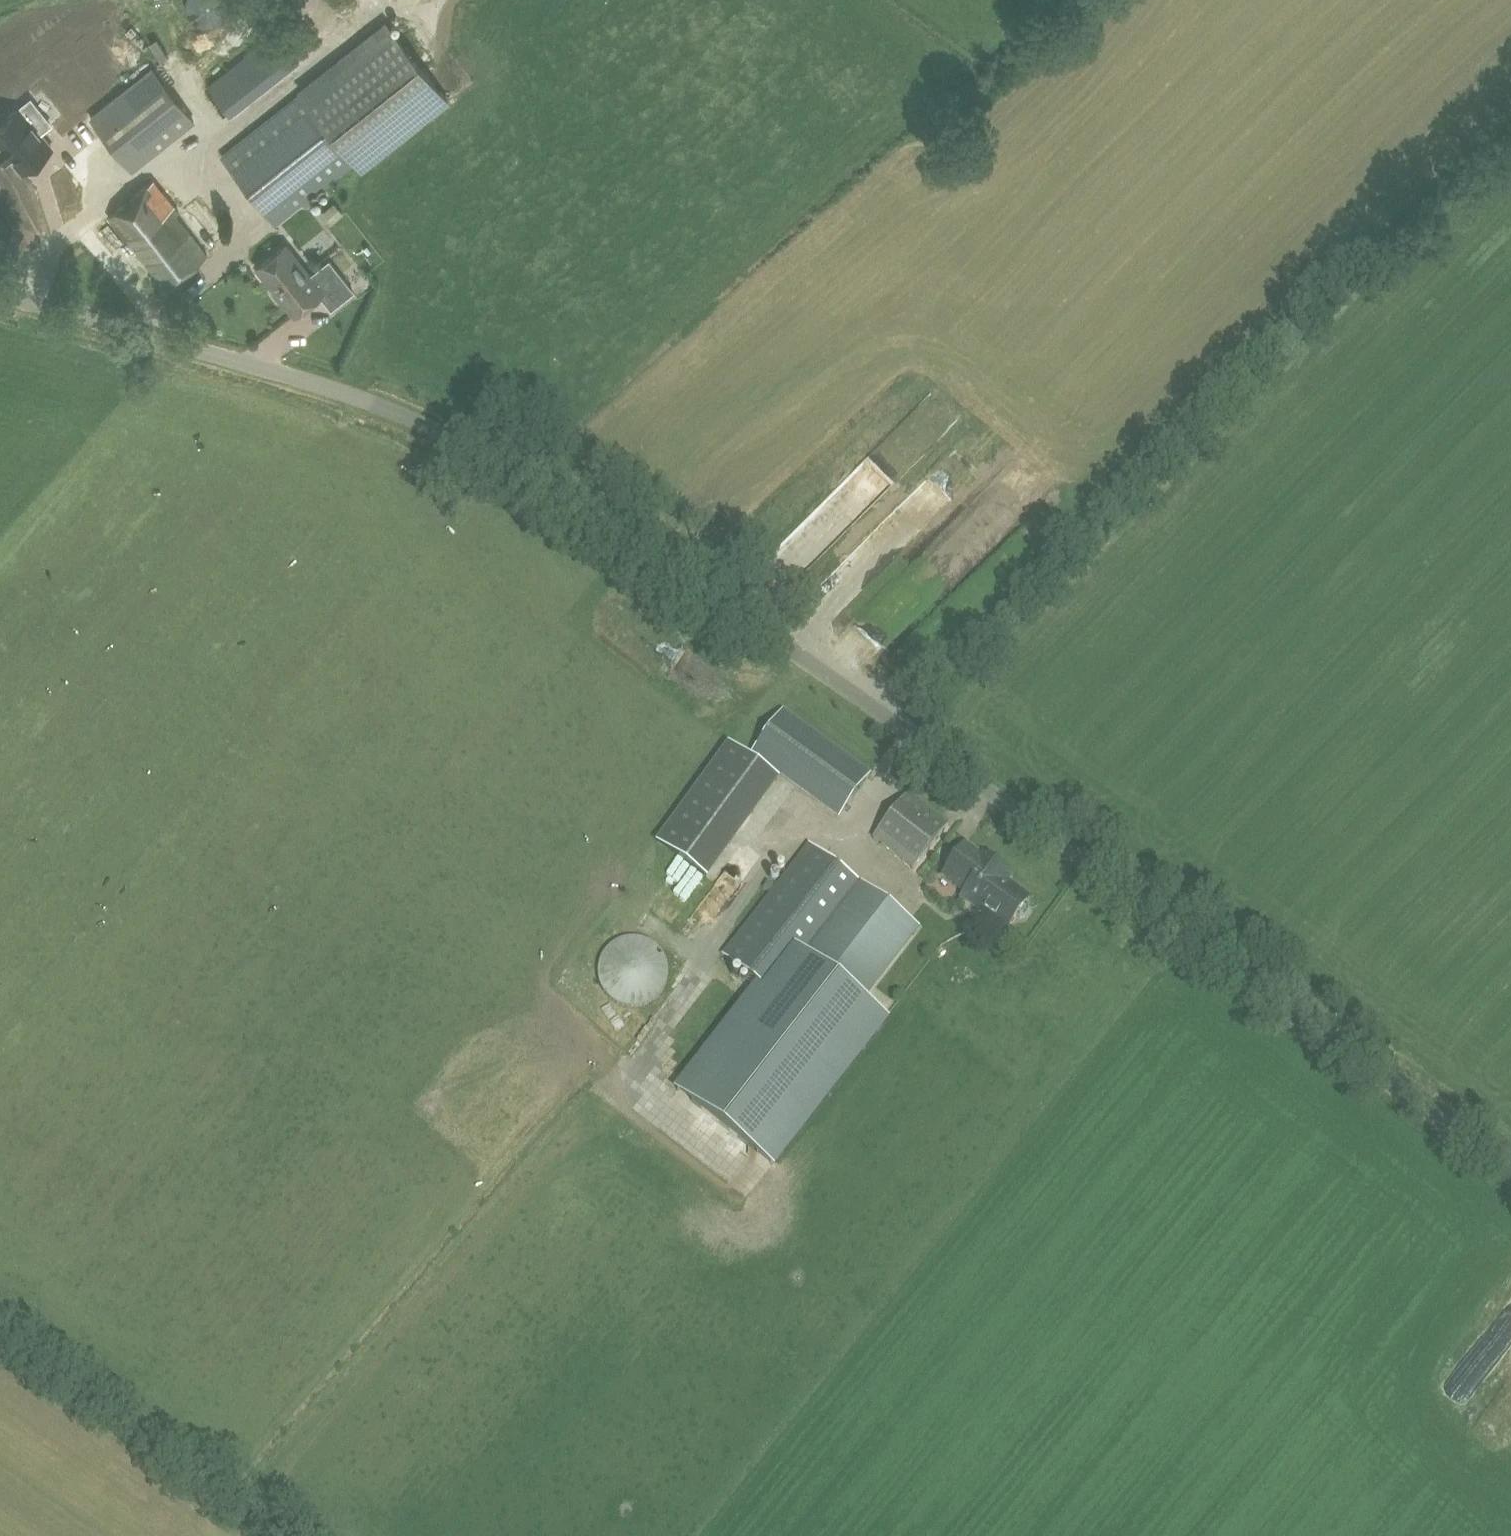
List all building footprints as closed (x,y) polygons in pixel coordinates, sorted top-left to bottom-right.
[(230,0),(186,0),(185,3),(187,11),(191,19),(198,24),(206,26),(214,25),(221,21),(227,15),(230,7),(230,0)] [(297,89),(300,93),(221,156),(276,225),(355,162),(363,171),(450,102),(385,20),(297,89)] [(234,110),(307,57),(286,29),(214,82),(234,110)] [(153,69),(92,117),(133,170),(194,121),(153,69)] [(31,98),(21,107),(39,131),(50,123),(31,98)] [(0,114),(0,148),(5,153),(8,151),(19,165),(47,143),(15,102),(0,114)] [(159,177),(109,218),(167,289),(216,248),(159,177)] [(310,274),(287,244),(257,267),(294,316),(321,295),(331,307),(353,290),(330,259),(310,274)] [(810,566),(892,484),(867,460),(820,508),(827,515),(794,550),(810,566)] [(752,754),(840,817),(871,774),(784,711),(752,754)] [(874,838),(914,869),(949,825),(909,793),(874,838)] [(860,999),(915,928),(809,844),(753,915),(752,914),(721,954),(759,984),(675,1090),(768,1163),(884,1018),(860,999)] [(1027,903),(1028,901),(1005,885),(1012,875),(981,853),(980,855),(966,844),(944,875),(966,891),(963,896),(1008,929),(1017,916),(1020,919),(1026,918),(1031,911),(1029,906),(1027,903)] [(601,964),(601,975),(604,985),(609,993),(617,1000),(627,1003),(637,1004),(647,1001),(656,995),(663,987),(666,978),(667,967),(664,957),(658,949),(650,942),(640,939),(630,938),(620,941),(612,947),(605,955),(601,964)] [(1497,1370),(1497,1352),(1477,1353),(1478,1370),(1497,1370)]
